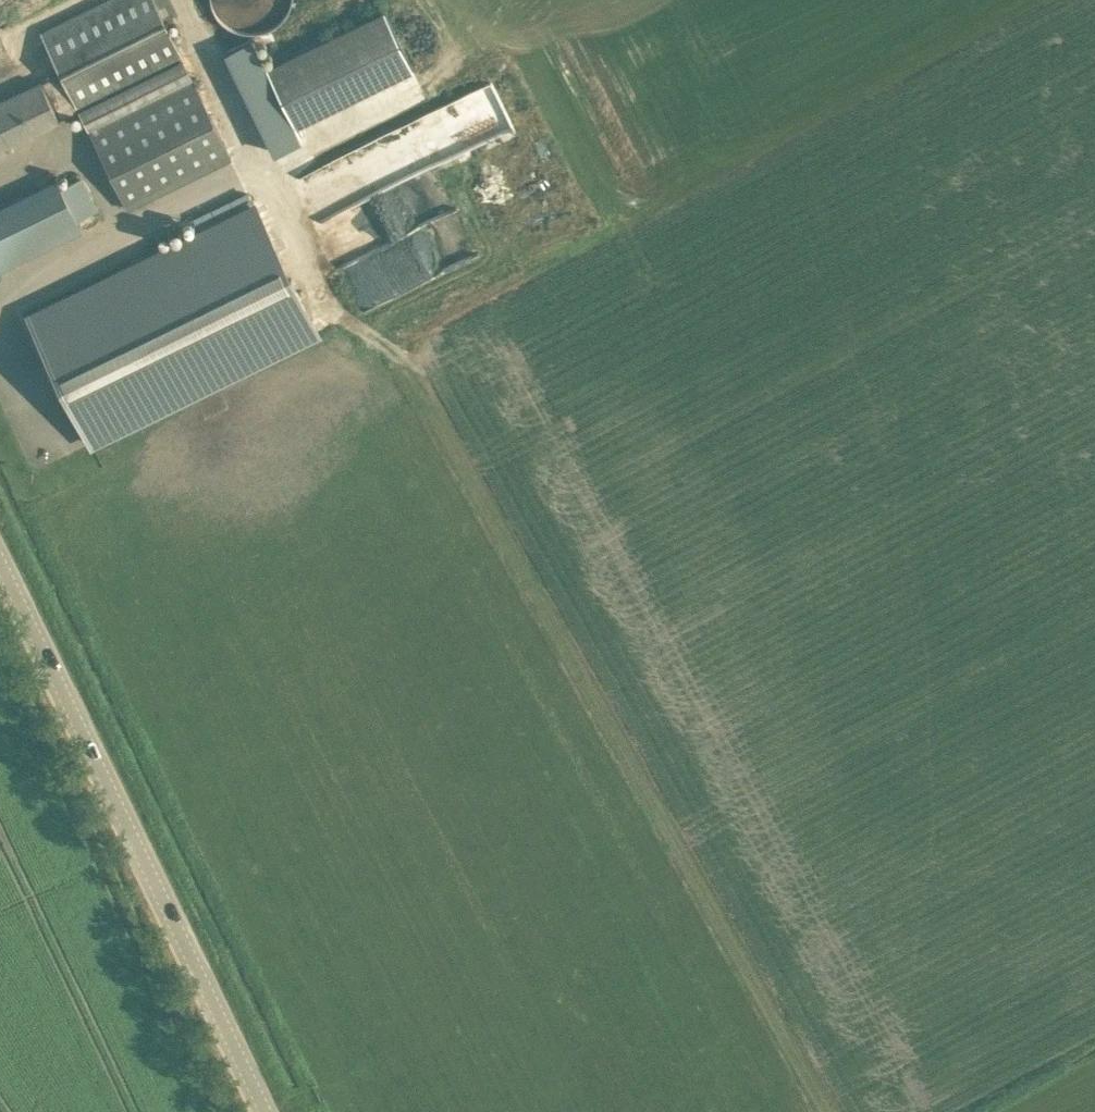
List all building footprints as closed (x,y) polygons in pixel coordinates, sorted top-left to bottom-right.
[(99,147),(128,204),(230,153),(202,95),(182,56),(163,15),(174,9),(170,0),(103,0),(42,30),(61,70),(0,99),(0,144),(60,115),(79,106),(99,147)] [(209,8),(214,20),(221,31),(232,38),(244,42),(257,41),(270,37),(280,29),(287,19),(291,6),(291,0),(209,0),(209,8)] [(383,7),(268,64),(297,123),(413,65),(383,7)] [(424,107),(442,157),(482,143),(484,148),(515,136),(495,81),(424,107)] [(367,248),(454,206),(433,163),(346,205),(367,248)] [(0,204),(0,268),(82,228),(76,216),(96,207),(81,176),(62,185),(57,176),(0,204)] [(321,333),(256,200),(26,312),(92,446),(321,333)]
